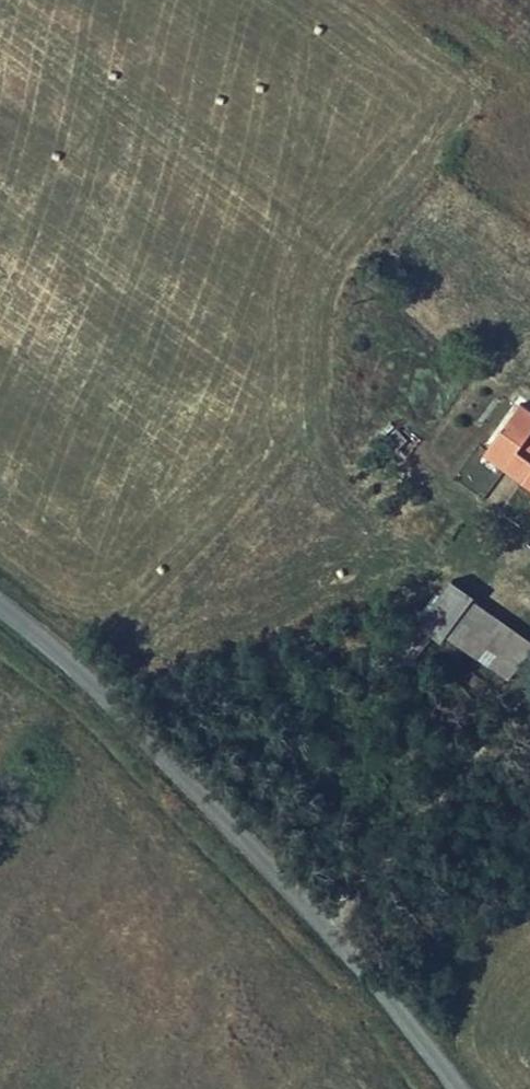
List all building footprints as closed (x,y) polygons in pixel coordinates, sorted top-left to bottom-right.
[(526,480),(529,475),(529,410),(521,403),(486,451),(526,480)] [(450,581),(418,620),(440,636),(445,631),(506,678),(529,647),(529,644),(450,581)]
